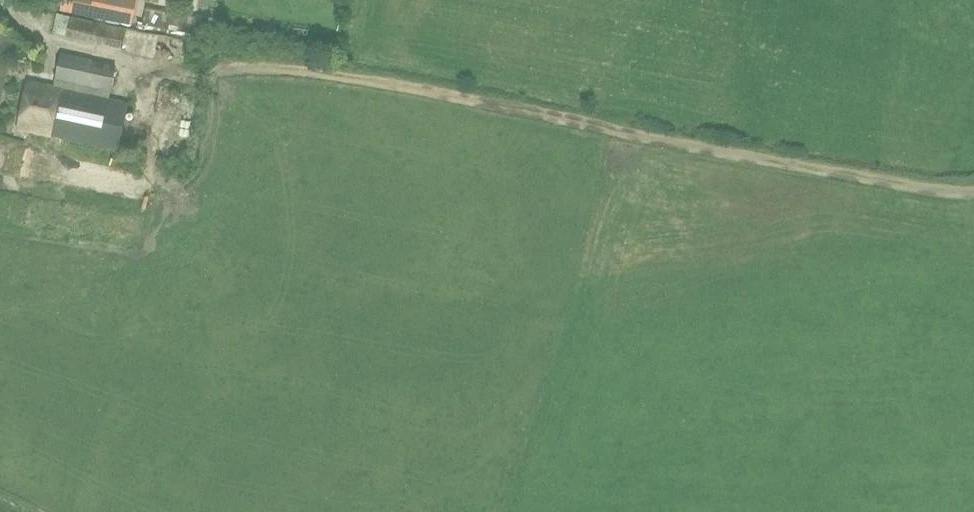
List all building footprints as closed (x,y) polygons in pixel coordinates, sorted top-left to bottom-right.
[(136,6),(137,0),(64,0),(62,10),(92,17),(92,16),(132,24),(136,6)] [(195,30),(198,17),(136,6),(132,24),(182,33),(183,28),(195,30)] [(126,27),(58,14),(55,33),(63,35),(66,37),(122,50),(154,55),(153,58),(186,65),(190,46),(158,39),(159,32),(126,26),(126,27)] [(56,81),(55,87),(109,99),(116,68),(92,63),(92,60),(61,53),(55,80),(56,81)] [(128,103),(109,99),(55,87),(28,82),(18,129),(118,150),(128,103)]
